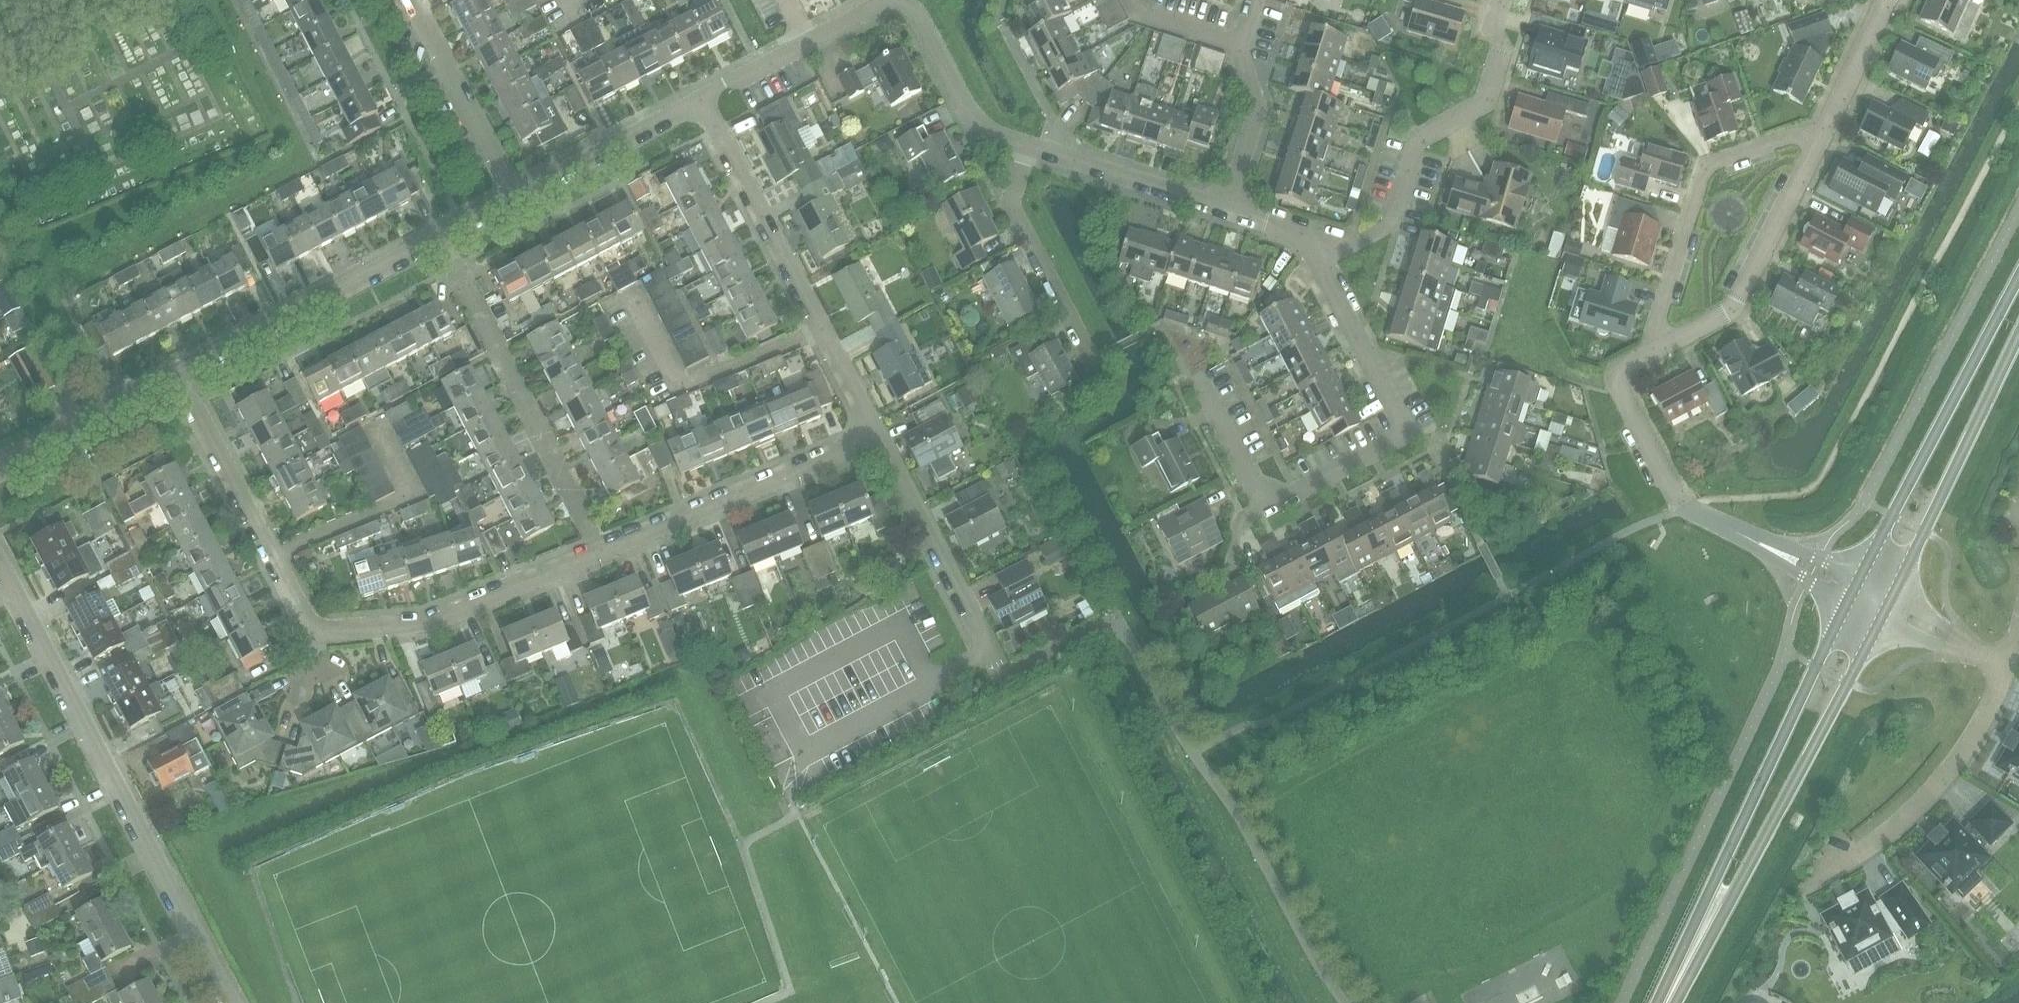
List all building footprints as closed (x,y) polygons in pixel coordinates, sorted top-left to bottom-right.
[(290,13),(315,0),(283,0),(290,13)] [(302,36),(330,21),(319,0),(315,0),(290,13),(302,36)] [(464,31),(494,15),(486,0),(466,0),(452,8),(464,31)] [(507,8),(513,19),(537,7),(534,0),(522,0),(507,8)] [(628,19),(639,13),(632,0),(631,0),(621,5),(628,19)] [(688,0),(675,0),(680,8),(690,3),(688,0)] [(1028,11),(1031,17),(1028,18),(1035,31),(1036,31),(1036,32),(1062,18),(1062,19),(1073,13),(1066,0),(1049,0),(1032,9),(1028,11)] [(1102,21),(1124,9),(1121,4),(1119,0),(1116,0),(1097,10),(1102,21)] [(1456,46),(1465,13),(1428,3),(1429,0),(1403,0),(1403,2),(1415,5),(1407,32),(1456,46)] [(1628,6),(1655,13),(1656,8),(1666,11),(1670,0),(1630,0),(1628,6)] [(1925,11),(1921,20),(1951,34),(1967,0),(1930,0),(1925,11)] [(690,16),(706,47),(730,34),(714,3),(690,16)] [(1124,9),(1102,21),(1108,32),(1129,21),(1126,15),(1124,9)] [(1747,12),(1741,14),(1748,34),(1754,32),(1747,12)] [(634,31),(618,40),(623,51),(639,82),(661,70),(642,32),(643,32),(641,29),(646,27),(639,13),(628,19),(634,31)] [(464,31),(475,53),(506,37),(494,15),(464,31)] [(1779,71),(1781,76),(1773,91),(1801,104),(1822,61),(1821,60),(1827,46),(1824,35),(1830,33),(1824,15),(1789,28),(1795,46),(1788,61),(1783,63),(1779,71)] [(667,28),(683,59),(706,47),(690,16),(667,28)] [(1588,16),(1585,28),(1596,31),(1599,20),(1588,16)] [(525,42),(549,29),(543,18),(518,31),(525,42)] [(1028,44),(1035,57),(1072,37),(1062,19),(1062,18),(1036,32),(1036,31),(1035,31),(1028,35),(1032,42),(1028,44)] [(1382,18),(1369,26),(1379,42),(1392,34),(1382,18)] [(582,26),(595,50),(606,45),(593,20),(582,26)] [(302,36),(314,59),(342,45),(330,21),(302,36)] [(1608,21),(1605,32),(1616,35),(1619,24),(1608,21)] [(583,57),(595,50),(582,26),(570,32),(583,57)] [(642,32),(661,70),(683,59),(667,28),(656,34),(652,26),(643,32),(642,32)] [(1307,33),(1303,47),(1342,60),(1348,39),(1312,28),(1310,34),(1307,33)] [(1157,56),(1169,60),(1176,37),(1170,35),(1164,33),(1157,56)] [(1537,40),(1528,70),(1562,80),(1566,69),(1578,72),(1587,43),(1563,35),(1559,47),(1537,40)] [(475,53),(487,76),(518,60),(506,37),(475,53)] [(1072,37),(1035,57),(1042,70),(1046,68),(1049,74),(1082,56),(1072,37)] [(1176,37),(1169,60),(1180,63),(1187,40),(1182,38),(1176,37)] [(1649,39),(1631,45),(1640,70),(1658,64),(1649,39)] [(1902,44),(1888,72),(1925,89),(1930,79),(1934,81),(1937,78),(1943,66),(1947,68),(1953,54),(1925,40),(1920,51),(1917,52),(1902,44)] [(314,59),(326,82),(354,68),(342,45),(314,59)] [(1193,70),(1208,75),(1217,50),(1209,48),(1201,45),(1193,70)] [(1301,63),(1299,69),(1335,80),(1342,60),(1303,47),(1298,62),(1301,63)] [(922,92),(912,74),(915,73),(902,50),(856,74),(854,69),(839,78),(850,100),(865,92),(865,91),(878,84),(891,108),(922,92)] [(1217,50),(1208,75),(1220,79),(1223,68),(1228,54),(1222,52),(1217,50)] [(1616,50),(1612,65),(1611,65),(1614,66),(1609,81),(1607,81),(1602,96),(1623,102),(1645,94),(1632,55),(1616,50)] [(601,63),(617,94),(639,82),(623,51),(601,63)] [(1052,80),(1048,81),(1061,106),(1079,97),(1086,102),(1082,107),(1082,108),(1105,80),(1095,73),(1100,70),(1092,56),(1090,52),(1082,56),(1049,74),(1052,80)] [(1372,57),(1368,69),(1377,71),(1381,60),(1372,57)] [(549,66),(554,76),(567,69),(564,64),(566,63),(563,58),(548,65),(549,66)] [(487,76),(499,99),(529,83),(518,60),(487,76)] [(582,60),(570,66),(576,76),(578,75),(594,106),(617,94),(601,63),(587,70),(582,60)] [(548,65),(534,73),(537,79),(539,84),(542,82),(554,76),(549,66),(548,65)] [(1667,93),(1659,67),(1641,73),(1649,99),(1667,93)] [(326,82),(338,105),(366,91),(354,68),(326,82)] [(1289,89),(1305,94),(1329,101),(1335,80),(1299,69),(1297,75),(1294,74),(1289,89)] [(1694,104),(1699,118),(1697,121),(1700,130),(1703,131),(1707,142),(1712,141),(1716,143),(1719,138),(1736,132),(1726,105),(1740,100),(1732,76),(1708,85),(1713,98),(1694,104)] [(529,83),(499,99),(510,121),(551,100),(542,82),(539,84),(537,79),(529,83)] [(1115,132),(1121,134),(1133,99),(1113,92),(1114,88),(1105,80),(1082,108),(1083,108),(1087,103),(1094,108),(1088,128),(1114,136),(1115,132)] [(1379,82),(1376,93),(1384,96),(1385,95),(1391,97),(1392,98),(1394,90),(1393,88),(1393,86),(1392,86),(1388,85),(1379,82)] [(1133,99),(1121,134),(1128,137),(1127,140),(1141,145),(1158,92),(1155,91),(1154,90),(1145,86),(1143,87),(1139,85),(1135,99),(1133,99)] [(569,104),(574,113),(575,116),(587,109),(575,86),(563,93),(569,104)] [(342,132),(349,145),(381,129),(374,116),(378,114),(366,91),(338,105),(350,128),(342,132)] [(1158,92),(1141,145),(1156,149),(1157,146),(1162,148),(1174,112),(1155,106),(1160,92),(1158,92)] [(1376,93),(1372,105),(1381,108),(1384,96),(1376,93)] [(1303,109),(1301,114),(1338,126),(1344,105),(1329,101),(1305,94),(1300,108),(1303,109)] [(291,100),(303,123),(314,118),(302,95),(291,100)] [(1520,97),(1510,129),(1557,143),(1566,113),(1566,112),(1546,105),(1520,97)] [(777,184),(794,175),(802,191),(843,168),(836,156),(830,159),(829,157),(814,165),(797,133),(802,130),(785,99),(760,113),(769,131),(759,136),(775,165),(769,168),(777,184)] [(551,100),(510,121),(522,144),(531,139),(536,150),(568,133),(551,100)] [(1570,100),(1566,113),(1587,119),(1591,106),(1570,100)] [(1860,130),(1902,151),(1915,125),(1922,129),(1929,114),(1902,101),(1895,114),(1873,103),(1860,130)] [(1616,106),(1606,117),(1607,121),(1613,127),(1610,131),(1614,134),(1624,122),(1628,117),(1616,106)] [(1186,147),(1200,152),(1201,148),(1208,150),(1210,144),(1220,114),(1198,107),(1194,119),(1195,119),(1186,147)] [(1174,112),(1162,148),(1169,150),(1168,154),(1183,159),(1186,147),(1195,119),(1194,119),(1174,112)] [(1296,120),(1292,134),(1331,147),(1338,126),(1301,114),(1299,121),(1296,120)] [(836,115),(829,119),(835,129),(842,126),(836,115)] [(303,123),(316,143),(325,139),(314,118),(303,123)] [(1947,119),(1941,131),(1953,137),(1959,125),(1947,119)] [(1373,125),(1369,136),(1378,139),(1381,128),(1373,125)] [(908,165),(920,159),(937,190),(965,175),(943,134),(930,142),(923,129),(896,143),(908,165)] [(1290,150),(1288,156),(1325,167),(1331,147),(1292,134),(1287,149),(1290,150)] [(1366,148),(1374,151),(1378,139),(1369,136),(1366,148)] [(888,137),(875,143),(879,151),(888,153),(895,149),(888,137)] [(1578,146),(1574,158),(1584,161),(1588,149),(1578,146)] [(1643,193),(1648,178),(1676,186),(1685,157),(1647,146),(1641,164),(1624,159),(1616,185),(1643,193)] [(847,157),(852,166),(860,162),(855,152),(851,154),(847,157)] [(1284,159),(1279,175),(1318,188),(1325,167),(1288,156),(1287,160),(1284,159)] [(333,163),(339,174),(350,168),(344,157),(333,163)] [(1844,161),(1829,190),(1876,214),(1885,195),(1895,200),(1906,178),(1867,157),(1860,170),(1844,161)] [(372,183),(388,213),(411,201),(409,198),(420,193),(403,160),(391,166),(394,171),(372,183)] [(851,244),(836,215),(841,212),(832,196),(845,189),(847,193),(870,181),(860,162),(852,166),(844,170),(843,168),(802,191),(811,207),(800,213),(823,258),(851,244)] [(327,180),(339,174),(333,163),(322,169),(327,180)] [(666,185),(678,207),(708,192),(695,169),(683,175),(678,164),(654,176),(660,188),(666,185)] [(1360,167),(1356,177),(1365,180),(1368,169),(1360,167)] [(1453,207),(1451,213),(1500,228),(1511,231),(1513,225),(1516,212),(1523,209),(1526,201),(1522,194),(1526,180),(1500,172),(1496,184),(1491,182),(1487,196),(1459,187),(1453,207)] [(1311,210),(1318,188),(1279,175),(1274,191),(1277,192),(1275,198),(1311,210)] [(288,183),(294,194),(306,187),(300,177),(288,183)] [(1356,177),(1350,199),(1358,201),(1365,180),(1356,177)] [(283,199),(294,194),(288,183),(277,189),(283,199)] [(350,195),(366,225),(388,213),(372,183),(350,195)] [(998,236),(990,220),(988,221),(982,210),(987,208),(978,190),(942,209),(963,251),(954,256),(961,271),(986,258),(980,245),(998,236)] [(678,207),(689,230),(719,214),(708,192),(678,207)] [(327,206),(343,237),(366,225),(350,195),(327,206)] [(1350,199),(1346,210),(1354,213),(1358,201),(1350,199)] [(1608,229),(1601,252),(1606,254),(1611,255),(1612,256),(1648,267),(1660,227),(1650,224),(1655,210),(1627,202),(1617,199),(1608,229)] [(605,216),(621,246),(645,234),(629,203),(605,216)] [(243,206),(233,212),(241,229),(253,223),(243,206)] [(305,218),(321,249),(343,237),(327,206),(305,218)] [(642,213),(648,223),(659,217),(654,207),(642,213)] [(689,230),(701,252),(731,236),(719,214),(689,230)] [(583,227),(599,258),(621,246),(605,216),(583,227)] [(648,223),(653,233),(664,228),(659,217),(648,223)] [(1815,217),(1801,245),(1811,251),(1809,254),(1824,261),(1825,258),(1837,264),(1844,249),(1850,247),(1862,253),(1873,230),(1851,219),(1845,232),(1815,217)] [(283,230),(299,260),(321,249),(305,218),(283,230)] [(561,239),(577,269),(599,258),(583,227),(561,239)] [(269,261),(275,273),(299,260),(283,230),(260,242),(257,237),(246,243),(259,267),(269,261)] [(1129,278),(1140,281),(1155,236),(1140,231),(1139,235),(1129,231),(1119,263),(1133,268),(1129,278)] [(1449,231),(1447,238),(1456,241),(1458,234),(1449,231)] [(1417,239),(1412,254),(1452,267),(1458,246),(1422,235),(1421,240),(1417,239)] [(701,252),(712,274),(742,259),(731,236),(701,252)] [(1143,271),(1140,281),(1150,285),(1153,274),(1166,279),(1167,276),(1176,247),(1177,247),(1168,244),(1169,240),(1155,236),(1143,271)] [(1176,247),(1167,276),(1169,277),(1189,283),(1201,247),(1193,244),(1194,241),(1180,237),(1177,247),(1176,247)] [(539,251),(554,281),(577,269),(561,239),(539,251)] [(1569,241),(1566,253),(1580,257),(1583,245),(1569,241)] [(170,248),(176,259),(187,254),(181,243),(170,248)] [(1550,245),(1546,257),(1557,260),(1561,248),(1550,245)] [(219,288),(225,299),(248,287),(242,276),(253,270),(240,246),(228,252),(231,257),(209,268),(219,288)] [(1201,247),(1189,283),(1209,290),(1222,250),(1208,246),(1207,249),(1201,247)] [(164,266),(176,259),(170,248),(158,255),(164,266)] [(1222,250),(1209,290),(1229,296),(1241,260),(1234,257),(1235,255),(1222,250)] [(516,262),(532,293),(554,281),(539,251),(516,262)] [(665,257),(671,267),(676,265),(683,262),(677,251),(665,257)] [(1412,267),(1410,276),(1445,287),(1452,267),(1412,254),(1408,266),(1412,267)] [(1568,255),(1562,274),(1579,279),(1585,260),(1568,255)] [(630,263),(636,275),(647,269),(641,257),(630,263)] [(712,274),(724,297),(754,281),(742,259),(712,274)] [(1241,260),(1229,296),(1250,303),(1263,264),(1249,259),(1249,262),(1241,260)] [(509,305),(532,293),(516,262),(493,275),(509,305)] [(1487,265),(1479,262),(1475,274),(1483,276),(1487,265)] [(619,293),(626,289),(638,283),(634,276),(636,275),(630,263),(622,267),(619,263),(607,270),(619,293)] [(1040,311),(1015,263),(984,280),(1009,327),(1040,311)] [(664,270),(641,282),(647,294),(669,282),(682,276),(676,265),(671,267),(664,271),(664,270)] [(869,319),(877,335),(899,323),(882,291),(877,294),(862,265),(834,279),(858,324),(869,319)] [(125,272),(131,283),(142,277),(136,266),(125,272)] [(187,280),(203,311),(225,299),(219,288),(209,268),(187,280)] [(934,268),(921,275),(930,292),(943,286),(934,268)] [(164,292),(180,323),(203,311),(187,280),(182,270),(160,282),(165,292),(164,292)] [(119,289),(131,283),(125,272),(113,278),(119,289)] [(1785,277),(1770,306),(1810,326),(1819,308),(1828,313),(1839,289),(1806,272),(1799,285),(1785,277)] [(1404,281),(1399,295),(1450,311),(1456,291),(1445,288),(1445,287),(1410,276),(1408,282),(1404,281)] [(1270,277),(1263,286),(1270,292),(1277,283),(1270,277)] [(1590,293),(1580,323),(1597,328),(1599,334),(1605,336),(1610,332),(1626,337),(1636,307),(1628,304),(1625,300),(1629,286),(1606,279),(1601,296),(1590,293)] [(0,285),(0,302),(14,296),(7,281),(0,285)] [(592,297),(592,298),(602,293),(596,281),(586,286),(592,297)] [(724,297),(736,319),(766,303),(754,281),(724,297)] [(669,282),(647,294),(653,305),(675,293),(669,282)] [(575,292),(581,303),(592,298),(592,297),(586,286),(575,292)] [(1484,287),(1480,299),(1489,301),(1499,304),(1502,293),(1484,287)] [(142,304),(158,334),(180,323),(164,292),(142,304)] [(675,293),(653,305),(658,316),(681,304),(675,293)] [(1271,295),(1264,303),(1265,303),(1268,306),(1275,298),(1272,295),(1271,295)] [(1399,310),(1397,317),(1444,332),(1450,311),(1399,295),(1395,309),(1399,310)] [(689,302),(694,312),(706,306),(700,296),(689,302)] [(1477,310),(1485,312),(1489,301),(1480,299),(1477,310)] [(1259,318),(1269,337),(1306,318),(1298,303),(1296,304),(1294,300),(1259,318)] [(748,342),(759,337),(762,344),(776,337),(773,329),(778,327),(766,303),(736,319),(748,342)] [(119,315),(136,346),(158,334),(142,304),(119,315)] [(415,317),(430,346),(454,334),(439,304),(415,317)] [(681,304),(658,316),(664,327),(687,315),(681,304)] [(541,310),(547,322),(558,316),(552,305),(541,310)] [(711,317),(706,306),(694,312),(699,323),(711,317)] [(15,315),(6,320),(14,335),(23,330),(22,327),(28,325),(30,323),(27,318),(23,309),(21,310),(15,313),(16,314),(15,315)] [(531,315),(537,327),(547,322),(541,310),(531,315)] [(1166,312),(1164,320),(1187,327),(1190,319),(1166,312)] [(112,358),(136,346),(119,315),(97,327),(95,323),(83,329),(95,353),(106,347),(112,358)] [(687,315),(664,327),(670,337),(692,325),(687,315)] [(593,322),(599,333),(611,327),(605,316),(593,322)] [(392,328),(407,358),(430,346),(415,317),(392,328)] [(1386,338),(1426,350),(1437,353),(1444,332),(1397,317),(1395,322),(1392,321),(1386,338)] [(1306,318),(1269,337),(1279,356),(1280,356),(1313,339),(1309,331),(1312,330),(1306,318)] [(926,387),(925,386),(933,382),(917,352),(914,353),(899,323),(877,335),(886,350),(875,356),(898,401),(926,387)] [(531,347),(540,365),(570,349),(558,325),(527,340),(531,347)] [(692,325),(670,337),(675,348),(698,336),(692,325)] [(1208,325),(1205,333),(1216,336),(1219,328),(1208,325)] [(604,343),(616,337),(611,327),(599,333),(604,343)] [(370,340),(385,369),(407,358),(392,328),(370,340)] [(1219,328),(1216,336),(1228,340),(1230,333),(1231,332),(1229,331),(1221,329),(1219,328)] [(1471,328),(1467,340),(1476,343),(1486,345),(1489,334),(1480,331),(1471,328)] [(706,335),(717,355),(718,357),(729,351),(717,329),(706,335)] [(698,336),(675,348),(681,359),(704,347),(698,336)] [(1041,351),(1034,339),(1011,352),(1027,381),(1038,375),(1050,398),(1068,388),(1069,390),(1072,389),(1071,387),(1078,383),(1057,343),(1041,351)] [(1232,343),(1238,354),(1246,350),(1240,339),(1232,343)] [(1279,356),(1289,376),(1326,357),(1320,344),(1317,346),(1313,339),(1280,356),(1279,356)] [(348,351),(363,380),(385,369),(370,340),(348,351)] [(1464,351),(1472,354),(1476,343),(1467,340),(1464,351)] [(1720,354),(1742,397),(1769,383),(1768,381),(1784,373),(1770,346),(1754,354),(1746,340),(1720,354)] [(32,347),(9,360),(21,381),(25,378),(32,374),(43,394),(44,395),(44,394),(55,388),(41,362),(33,348),(32,347)] [(704,347),(681,359),(687,370),(709,358),(704,347)] [(544,371),(552,387),(582,371),(570,349),(540,365),(544,371)] [(1005,349),(993,355),(996,360),(1008,355),(1005,349)] [(325,363),(341,392),(363,380),(348,351),(325,363)] [(53,355),(41,362),(55,388),(65,383),(66,382),(53,355)] [(1457,355),(1453,367),(1466,370),(1469,358),(1457,355)] [(771,361),(776,373),(786,369),(782,357),(771,361)] [(1326,357),(1289,376),(1299,394),(1333,377),(1330,370),(1333,369),(1326,357)] [(439,364),(445,375),(456,370),(450,358),(439,364)] [(617,367),(623,377),(634,371),(628,361),(617,367)] [(765,378),(776,373),(771,361),(760,366),(765,378)] [(1236,366),(1241,376),(1249,372),(1243,361),(1236,366)] [(1719,362),(1713,367),(1718,373),(1724,369),(1719,362)] [(302,375),(317,404),(341,392),(325,363),(302,375)] [(429,369),(435,380),(445,375),(439,364),(429,369)] [(1494,371),(1488,393),(1524,404),(1531,406),(1536,402),(1540,391),(1538,385),(1531,383),(1533,375),(1515,369),(1498,364),(1496,372),(1494,371)] [(442,385),(454,408),(483,392),(474,375),(471,369),(442,385)] [(555,392),(564,409),(593,393),(582,371),(552,387),(555,392)] [(628,387),(639,381),(634,371),(623,377),(628,387)] [(785,397),(798,428),(823,418),(820,410),(833,404),(820,371),(804,378),(807,387),(785,397)] [(1241,376),(1247,387),(1255,383),(1249,372),(1241,376)] [(1652,395),(1667,423),(1707,402),(1716,419),(1728,412),(1713,383),(1702,389),(1693,373),(1652,395)] [(725,380),(729,393),(740,388),(735,376),(725,380)] [(1299,394),(1309,413),(1346,394),(1340,382),(1337,384),(1333,377),(1299,394)] [(238,409),(250,433),(280,417),(308,402),(295,380),(284,385),(290,397),(274,405),(268,394),(238,409)] [(718,397),(729,393),(725,380),(713,385),(718,397)] [(394,387),(401,399),(411,393),(405,381),(394,387)] [(970,384),(957,391),(966,409),(980,401),(970,384)] [(1811,386),(1800,395),(1807,403),(1809,405),(1819,396),(1811,386)] [(385,393),(391,404),(401,399),(394,387),(385,393)] [(454,408),(466,431),(495,415),(487,399),(483,392),(454,408)] [(565,413),(575,431),(605,415),(593,393),(564,409),(565,413)] [(1488,393),(1481,413),(1517,424),(1524,404),(1488,393)] [(1329,429),(1335,439),(1359,427),(1350,409),(1353,408),(1346,394),(1309,413),(1320,434),(1329,429)] [(688,395),(677,399),(678,400),(682,411),(693,407),(693,406),(689,396),(688,395)] [(763,406),(775,437),(798,428),(785,397),(763,406)] [(675,400),(667,404),(676,426),(676,427),(682,424),(686,423),(687,422),(682,411),(678,400),(677,399),(675,400)] [(1255,404),(1261,414),(1269,410),(1264,400),(1255,404)] [(745,401),(734,405),(739,416),(751,447),(775,437),(763,406),(750,411),(745,401)] [(904,439),(920,470),(929,466),(937,481),(957,471),(949,455),(963,448),(947,416),(948,416),(941,401),(912,416),(920,430),(904,439)] [(386,415),(392,426),(414,415),(408,403),(386,415)] [(350,411),(356,422),(367,416),(361,405),(350,411)] [(634,415),(640,425),(652,419),(646,408),(634,415)] [(414,415),(392,426),(398,438),(430,420),(425,409),(414,415)] [(1261,414),(1266,425),(1274,421),(1269,410),(1261,414)] [(340,416),(346,428),(356,422),(350,411),(340,416)] [(303,418),(309,430),(320,425),(314,413),(303,418)] [(1481,414),(1475,434),(1487,438),(1511,445),(1518,447),(1524,444),(1527,432),(1524,426),(1522,426),(1517,424),(1481,413),(1481,414)] [(1554,413),(1551,424),(1555,425),(1564,428),(1565,428),(1566,425),(1568,418),(1554,413)] [(466,431),(477,453),(507,437),(500,424),(495,415),(466,431)] [(578,437),(587,453),(617,437),(605,415),(575,431),(578,437)] [(715,425),(727,457),(751,447),(739,416),(715,425)] [(250,433),(262,456),(292,440),(280,417),(250,433)] [(1568,418),(1566,425),(1569,426),(1572,427),(1574,420),(1569,418),(1568,418)] [(640,425),(645,436),(657,430),(652,419),(640,425)] [(430,420),(398,438),(403,448),(436,432),(430,420)] [(682,424),(676,427),(677,429),(683,427),(686,435),(691,433),(687,424),(687,422),(686,423),(682,424)] [(315,441),(325,435),(320,425),(309,430),(315,441)] [(691,435),(704,467),(727,457),(715,425),(691,435)] [(338,440),(339,443),(343,450),(345,452),(367,440),(361,428),(338,440)] [(1475,434),(1468,455),(1504,467),(1504,466),(1511,445),(1487,438),(1475,434)] [(668,445),(681,476),(704,467),(691,435),(668,445)] [(1154,464),(1171,495),(1199,481),(1178,440),(1164,447),(1158,435),(1131,449),(1142,470),(1154,464)] [(477,453),(489,475),(518,459),(511,445),(507,437),(477,453)] [(589,458),(599,476),(629,460),(617,437),(587,453),(589,458)] [(1275,442),(1281,454),(1289,450),(1283,438),(1275,442)] [(262,456),(274,478),(304,462),(292,440),(262,456)] [(367,440),(345,452),(350,461),(350,463),(373,450),(367,440)] [(429,443),(407,455),(412,466),(435,454),(429,443)] [(648,449),(660,472),(672,466),(660,443),(648,449)] [(1548,446),(1545,455),(1559,459),(1577,465),(1580,453),(1562,447),(1561,450),(1548,446)] [(333,455),(339,467),(350,461),(345,452),(343,450),(333,455)] [(350,461),(339,467),(345,477),(355,472),(356,473),(378,461),(373,450),(350,463),(350,461)] [(435,454),(412,466),(418,477),(441,465),(440,465),(435,454)] [(1468,455),(1462,476),(1466,477),(1463,485),(1472,487),(1492,493),(1494,486),(1498,487),(1504,467),(1468,455)] [(1542,465),(1556,469),(1559,459),(1545,455),(1542,465)] [(636,456),(629,460),(599,476),(601,481),(611,499),(641,483),(641,482),(648,478),(636,456)] [(489,475),(501,497),(530,482),(522,466),(518,459),(489,475)] [(441,465),(418,477),(424,489),(447,477),(457,471),(451,460),(440,465),(441,465)] [(378,461),(356,473),(362,484),(384,472),(378,461)] [(286,501),(316,485),(304,462),(274,478),(286,501)] [(1010,464),(997,470),(1002,480),(1003,481),(1014,475),(1016,475),(1015,474),(1010,464)] [(146,482),(158,506),(188,490),(176,466),(146,482)] [(447,477),(452,487),(453,488),(457,486),(463,483),(457,471),(447,477)] [(1417,499),(1435,533),(1454,523),(1427,471),(1418,476),(1428,494),(1417,499)] [(384,472),(362,484),(367,495),(390,483),(384,472)] [(447,477),(424,489),(430,500),(435,497),(452,487),(447,477)] [(104,485),(124,523),(134,517),(114,479),(104,485)] [(501,497),(512,520),(542,504),(534,490),(530,482),(501,497)] [(1006,529),(991,499),(992,498),(983,482),(955,497),(963,511),(947,519),(963,551),(1006,529)] [(390,483),(367,495),(373,505),(395,493),(390,483)] [(453,488),(455,493),(456,493),(459,491),(464,488),(465,488),(463,483),(457,486),(453,488)] [(298,523),(328,507),(316,485),(286,501),(298,523)] [(464,488),(459,491),(465,503),(476,497),(470,485),(465,488),(464,488)] [(835,497),(848,530),(872,520),(878,533),(893,526),(881,495),(867,500),(861,486),(835,497)] [(1504,486),(1501,496),(1515,500),(1518,490),(1504,486)] [(455,493),(453,488),(452,487),(435,497),(441,508),(458,499),(455,493)] [(1388,492),(1416,543),(1435,533),(1417,499),(1405,506),(1396,488),(1388,492)] [(158,506),(170,528),(200,512),(188,490),(158,506)] [(1378,520),(1396,554),(1416,543),(1388,492),(1380,496),(1390,514),(1378,520)] [(822,541),(848,530),(835,497),(809,507),(822,541)] [(1209,516),(1211,515),(1204,501),(1158,524),(1179,565),(1222,543),(1209,516)] [(413,508),(416,519),(428,514),(424,504),(413,508)] [(546,513),(542,504),(512,520),(525,544),(554,528),(546,513)] [(97,541),(118,530),(105,505),(83,517),(97,541)] [(405,524),(416,519),(413,508),(401,513),(405,524)] [(482,508),(471,513),(477,525),(488,519),(482,508)] [(1349,512),(1377,564),(1396,554),(1378,520),(1367,526),(1366,525),(1357,508),(1349,512)] [(170,528),(182,551),(212,534),(200,512),(170,528)] [(1357,574),(1358,574),(1377,564),(1349,512),(1342,516),(1351,534),(1341,539),(1340,540),(1353,565),(1357,574)] [(764,526),(777,560),(804,549),(790,515),(764,526)] [(1334,575),(1339,585),(1359,575),(1358,574),(1357,574),(1353,565),(1340,540),(1341,539),(1336,530),(1324,536),(1315,519),(1307,523),(1334,575)] [(35,558),(41,570),(78,551),(72,541),(79,537),(71,523),(65,527),(65,526),(32,543),(39,556),(35,558)] [(366,527),(369,538),(381,534),(377,523),(366,527)] [(1297,551),(1320,595),(1315,585),(1334,575),(1307,523),(1299,527),(1308,545),(1297,551)] [(751,571),(777,560),(764,526),(737,537),(751,571)] [(354,532),(335,539),(339,550),(368,539),(369,538),(366,527),(354,532)] [(448,536),(459,569),(484,561),(483,557),(480,545),(474,527),(448,536)] [(141,529),(130,535),(136,545),(137,547),(147,541),(141,529)] [(483,536),(495,558),(507,552),(496,529),(483,536)] [(182,551),(193,573),(223,556),(212,534),(182,551)] [(424,543),(435,577),(459,569),(448,536),(424,543)] [(1057,539),(1039,548),(1049,567),(1067,558),(1057,539)] [(1268,543),(1301,605),(1320,595),(1297,551),(1286,556),(1277,539),(1268,543)] [(137,547),(142,558),(153,552),(147,541),(137,547)] [(814,547),(826,577),(838,572),(826,542),(814,547)] [(373,550),(387,592),(411,584),(397,543),(373,550)] [(397,543),(411,584),(435,577),(424,543),(401,551),(398,543),(397,543)] [(1254,578),(1259,589),(1264,598),(1271,595),(1282,615),(1301,605),(1268,543),(1261,547),(1270,564),(1259,571),(1261,574),(1254,578)] [(61,560),(42,570),(47,581),(51,579),(58,593),(91,576),(92,579),(105,572),(91,544),(78,551),(61,560)] [(483,545),(480,545),(483,557),(488,555),(483,545)] [(691,556),(705,589),(732,578),(719,545),(691,556)] [(814,582),(826,577),(814,547),(802,552),(814,582)] [(311,550),(298,555),(302,563),(314,558),(311,550)] [(362,600),(387,592),(373,550),(349,558),(352,566),(351,566),(362,600)] [(131,552),(106,566),(112,577),(136,563),(131,552)] [(1459,554),(1450,559),(1455,568),(1464,564),(1459,554)] [(193,573),(205,595),(235,579),(223,556),(193,573)] [(687,606),(684,598),(705,589),(691,556),(666,566),(673,582),(661,586),(672,613),(687,606)] [(136,563),(112,577),(118,588),(143,575),(136,563)] [(1006,632),(1049,609),(1033,580),(1034,579),(1027,565),(999,579),(1006,592),(989,601),(1006,632)] [(742,577),(754,606),(766,602),(754,572),(742,577)] [(154,580),(160,592),(171,586),(165,574),(154,580)] [(743,611),(754,606),(742,577),(731,581),(743,611)] [(611,589),(624,622),(647,613),(650,621),(665,615),(654,589),(643,593),(637,578),(611,589)] [(205,595),(217,617),(219,616),(246,600),(235,579),(205,595)] [(1241,580),(1229,587),(1227,583),(1203,596),(1205,600),(1190,608),(1206,638),(1230,625),(1232,629),(1259,614),(1241,580)] [(160,592),(166,602),(176,596),(171,586),(160,592)] [(603,631),(624,622),(611,589),(585,600),(591,615),(580,620),(591,646),(606,640),(603,631)] [(68,612),(75,626),(72,627),(78,639),(114,620),(122,615),(110,591),(101,595),(68,612)] [(217,617),(229,639),(258,623),(246,600),(219,616),(217,617)] [(530,623),(543,656),(553,652),(554,654),(562,663),(572,658),(570,654),(584,649),(573,622),(562,627),(556,612),(530,623)] [(683,616),(674,619),(676,626),(686,623),(683,616)] [(177,624),(183,636),(194,630),(188,618),(177,624)] [(127,645),(114,620),(78,639),(83,650),(87,648),(95,662),(127,645)] [(167,621),(142,634),(148,646),(173,632),(167,621)] [(669,621),(660,625),(663,633),(673,629),(669,621)] [(229,639),(241,663),(271,647),(258,623),(229,639)] [(511,683),(532,674),(527,662),(543,656),(530,623),(503,634),(513,658),(502,663),(511,683)] [(200,641),(194,630),(183,636),(189,647),(200,641)] [(173,632),(148,646),(154,658),(179,644),(173,632)] [(449,656),(462,689),(478,683),(483,694),(504,686),(496,666),(484,670),(474,646),(449,656)] [(747,648),(736,653),(741,664),(752,659),(747,648)] [(183,655),(170,662),(176,674),(189,667),(183,655)] [(444,707),(440,698),(462,689),(449,656),(422,667),(428,682),(417,687),(428,713),(444,707)] [(108,697),(114,708),(156,685),(150,688),(137,664),(104,681),(112,694),(108,697)] [(203,687),(215,707),(244,691),(240,686),(241,685),(235,674),(216,684),(214,680),(203,687)] [(389,721),(393,729),(420,715),(400,678),(390,683),(389,681),(373,690),(389,721)] [(156,685),(114,708),(119,719),(123,717),(131,731),(156,718),(162,729),(184,717),(173,697),(165,701),(156,685)] [(347,706),(367,744),(393,729),(389,721),(373,690),(356,699),(357,701),(347,706)] [(576,693),(561,698),(565,709),(580,704),(576,693)] [(12,719),(0,696),(0,726),(12,719)] [(219,713),(211,717),(213,721),(215,725),(219,733),(225,744),(265,723),(263,721),(257,709),(256,707),(254,704),(252,706),(248,698),(245,699),(219,713)] [(210,702),(203,706),(206,712),(213,708),(210,702)] [(321,721),(340,758),(367,744),(347,706),(337,712),(336,709),(319,718),(321,721)] [(518,715),(505,721),(509,730),(522,724),(518,715)] [(288,746),(280,770),(303,777),(340,758),(321,721),(319,718),(303,727),(304,729),(298,749),(288,746)] [(13,721),(12,719),(0,726),(0,757),(25,743),(13,721)] [(149,766),(154,775),(151,776),(157,787),(160,785),(163,792),(209,768),(212,766),(189,723),(167,735),(173,746),(179,743),(182,749),(181,749),(149,766)] [(225,744),(240,772),(257,763),(276,769),(284,745),(271,741),(274,740),(265,723),(225,744)] [(430,724),(416,731),(428,753),(442,749),(440,746),(430,724)] [(2016,738),(2011,735),(2004,748),(2010,752),(2002,767),(2011,772),(2008,776),(2012,778),(2013,775),(2018,779),(2018,733),(2016,738)] [(3,777),(16,801),(47,785),(34,761),(3,777)] [(3,807),(14,829),(16,830),(28,824),(28,825),(59,809),(47,785),(16,801),(3,807)] [(227,796),(215,803),(221,813),(233,807),(227,796)] [(1955,888),(1960,893),(1965,898),(1983,882),(1973,871),(1986,858),(1977,849),(1986,840),(1990,845),(2011,825),(1991,804),(1969,824),(1971,825),(1963,834),(1953,824),(1943,834),(1939,830),(1929,840),(1934,845),(1921,857),(1928,865),(1927,866),(1945,884),(1943,886),(1946,889),(1947,887),(1952,892),(1955,888)] [(1,864),(2,864),(21,854),(25,861),(36,856),(42,869),(49,865),(50,867),(81,851),(68,826),(37,842),(26,848),(21,840),(16,843),(0,851),(0,861),(1,864)] [(21,840),(16,830),(14,829),(0,836),(0,851),(21,840)] [(91,870),(81,851),(50,867),(62,891),(93,875),(91,870)] [(1902,930),(1909,939),(1929,925),(1902,885),(1881,899),(1883,902),(1873,908),(1867,895),(1854,901),(1851,896),(1838,903),(1842,910),(1827,918),(1832,927),(1828,929),(1829,933),(1832,931),(1854,973),(1896,950),(1889,937),(1902,930)] [(25,907),(30,919),(56,906),(50,895),(25,907)] [(76,916),(88,940),(119,924),(109,904),(107,900),(76,916)] [(56,906),(30,919),(36,930),(61,918),(56,906)] [(67,990),(72,1000),(112,980),(108,973),(103,964),(132,949),(130,945),(119,924),(88,940),(95,954),(83,961),(91,976),(67,990)] [(15,977),(1,939),(0,939),(0,982),(15,977)] [(39,939),(26,943),(32,958),(45,953),(39,939)] [(49,967),(33,973),(36,981),(52,975),(49,967)] [(23,1000),(15,977),(0,982),(0,1002),(14,1002),(23,1000)] [(152,987),(149,982),(121,996),(112,980),(72,1000),(74,1002),(96,1002),(107,997),(110,1002),(160,1002),(152,987)]
